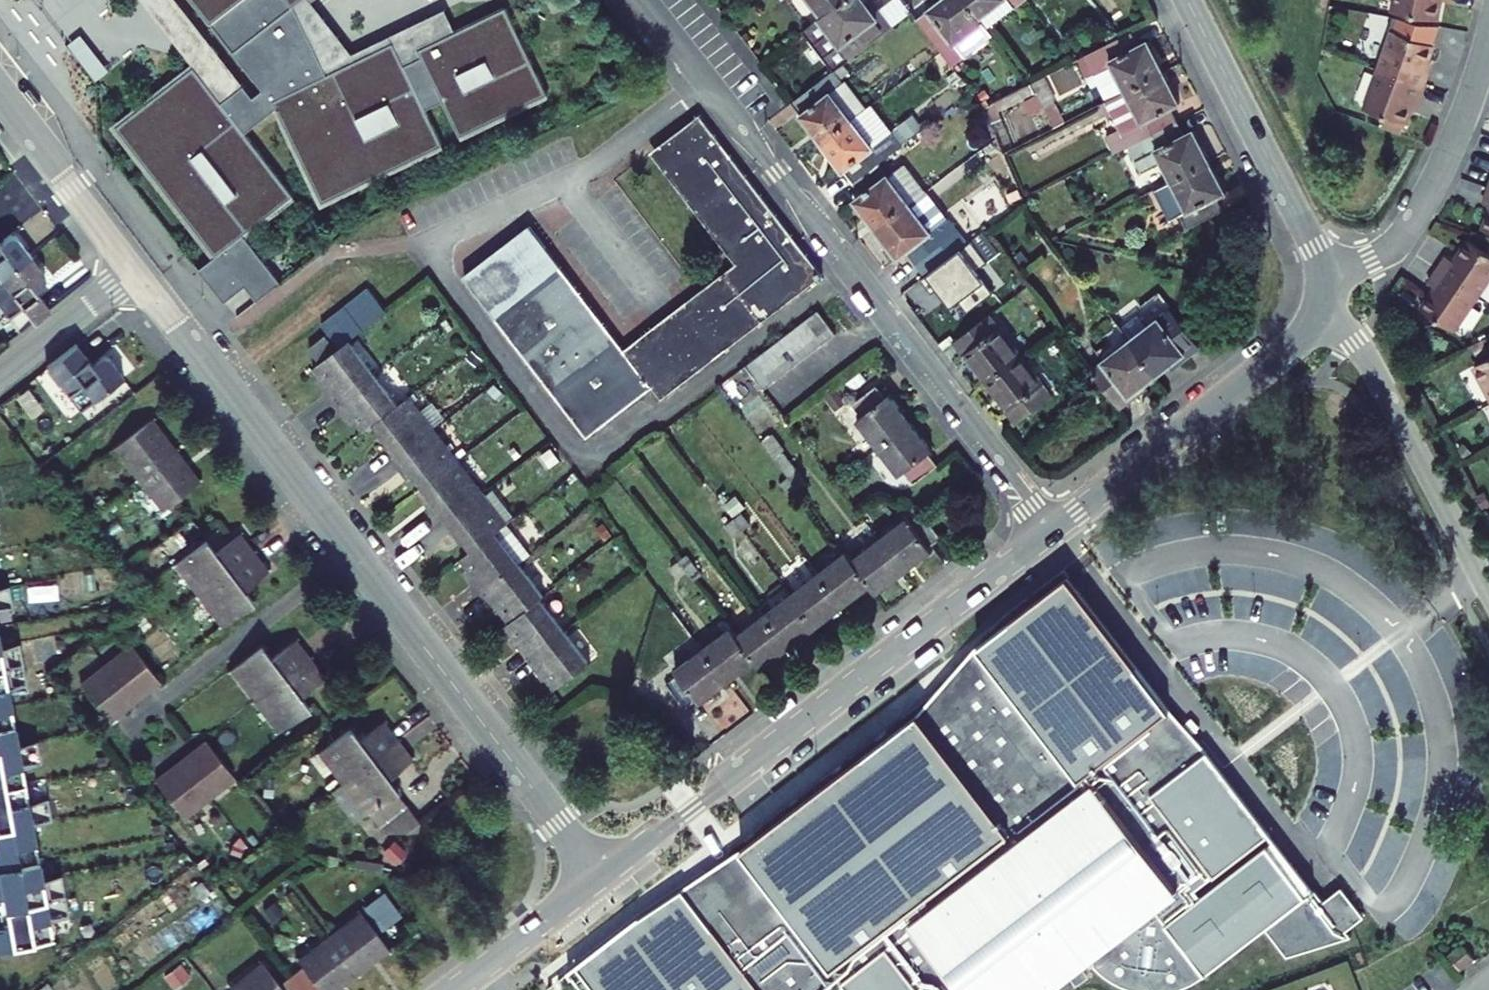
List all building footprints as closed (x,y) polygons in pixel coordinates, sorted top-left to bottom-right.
[(263,89),(251,98),(242,87),(220,103),(193,67),(114,128),(213,257),(196,270),(222,304),(243,288),(255,303),(279,284),(242,236),(293,197),(245,135),(277,109),(323,203),(443,145),(426,109),(443,101),(460,137),(548,94),(506,8),(418,50),(421,56),(405,64),(394,42),(326,75),(293,6),(301,0),(194,0),(263,89)] [(864,0),(844,0),(823,16),(803,32),(834,71),(843,64),(890,28),(877,12),(876,11),(874,12),(864,0)] [(823,16),(844,0),(810,0),(823,16)] [(902,0),(893,0),(877,12),(890,28),(911,12),(902,0)] [(964,0),(943,0),(917,20),(953,66),(992,36),(987,30),(979,19),(964,0)] [(979,19),(1004,0),(964,0),(979,19)] [(1007,0),(1004,0),(979,19),(987,30),(1014,9),(1007,0)] [(1014,9),(1025,0),(1007,0),(1014,9)] [(1445,0),(1386,0),(1382,22),(1426,30),(1432,1),(1444,3),(1445,0)] [(1164,72),(1148,41),(1139,45),(1132,32),(1085,56),(1100,84),(1108,100),(1164,72)] [(81,34),(69,44),(97,81),(109,71),(81,34)] [(1383,42),(1369,84),(1415,100),(1419,88),(1412,86),(1422,55),(1383,42)] [(1100,84),(1085,56),(1077,60),(1092,88),(1100,84)] [(850,73),(843,64),(834,71),(840,81),(850,73)] [(866,110),(845,82),(842,84),(840,81),(834,71),(792,103),(823,143),(866,110)] [(1180,103),(1164,72),(1108,100),(1106,101),(1115,119),(1121,131),(1108,138),(1116,153),(1129,146),(1178,121),(1171,107),(1180,103)] [(1066,122),(1043,78),(985,108),(992,125),(1003,119),(1000,112),(1022,101),(1029,116),(1044,108),(1054,128),(1066,122)] [(1415,100),(1369,84),(1356,123),(1395,136),(1403,111),(1410,113),(1415,100)] [(1115,119),(1106,101),(1101,104),(1110,122),(1115,119)] [(890,135),(869,108),(866,110),(823,143),(853,183),(879,163),(903,145),(894,133),(890,135)] [(1210,161),(1194,130),(1185,134),(1178,121),(1129,146),(1143,172),(1163,162),(1172,180),(1210,161)] [(691,125),(651,155),(721,246),(766,213),(691,125)] [(909,140),(900,128),(894,133),(903,145),(909,140)] [(734,266),(624,355),(630,363),(793,239),(766,213),(721,246),(651,155),(734,266)] [(1226,192),(1210,161),(1172,180),(1154,189),(1170,221),(1180,215),(1187,229),(1224,210),(1217,196),(1226,192)] [(925,191),(905,164),(889,177),(879,163),(853,183),(863,195),(855,201),(876,229),(925,191)] [(963,240),(925,191),(876,229),(897,256),(905,250),(914,262),(940,242),(947,252),(963,240)] [(630,363),(624,355),(529,230),(462,279),(586,444),(653,393),(663,407),(825,281),(793,239),(630,363)] [(30,255),(15,235),(10,235),(0,242),(0,278),(30,255)] [(1437,269),(1477,296),(1488,279),(1488,254),(1468,240),(1454,262),(1446,256),(1437,269)] [(30,255),(0,278),(0,307),(19,332),(49,309),(34,289),(44,280),(45,274),(30,255)] [(1422,309),(1454,331),(1477,296),(1437,269),(1428,282),(1436,288),(1422,309)] [(376,321),(388,311),(369,288),(357,297),(376,321)] [(376,321),(357,297),(345,306),(364,330),(376,321)] [(364,330),(345,306),(333,315),(352,339),(364,330)] [(1199,346),(1170,309),(1148,326),(1138,314),(1122,327),(1131,339),(1158,375),(1180,357),(1182,360),(1199,346)] [(836,334),(818,310),(806,319),(824,343),(836,334)] [(333,315),(322,325),(328,333),(340,348),(349,341),(352,339),(333,315)] [(1021,356),(989,315),(954,342),(963,355),(965,353),(987,382),(1021,356)] [(824,343),(806,319),(794,329),(812,352),(824,343)] [(812,352),(794,329),(782,338),(800,362),(812,352)] [(340,348),(328,333),(310,348),(321,363),(340,348)] [(800,362),(782,338),(769,347),(788,371),(800,362)] [(1158,375),(1131,339),(1091,370),(1120,407),(1137,394),(1136,392),(1158,375)] [(325,378),(329,383),(325,386),(337,402),(374,374),(349,341),(340,348),(321,363),(316,367),(325,378)] [(76,346),(47,369),(80,410),(121,378),(104,355),(91,364),(76,346)] [(788,371),(769,347),(757,356),(776,380),(788,371)] [(776,380),(757,356),(745,366),(764,389),(776,380)] [(1052,397),(1021,356),(987,382),(1009,410),(1007,412),(1016,424),(1052,397)] [(1488,394),(1488,358),(1475,366),(1488,394)] [(374,374),(337,402),(350,418),(353,415),(357,420),(366,431),(376,423),(398,406),(374,374)] [(838,386),(824,396),(835,411),(849,400),(838,386)] [(911,423),(890,395),(886,398),(877,386),(853,404),(862,416),(858,419),(879,447),(911,423)] [(408,398),(433,430),(445,420),(447,418),(423,387),(408,398)] [(398,406),(376,423),(384,434),(387,439),(384,442),(396,458),(433,430),(408,398),(398,406)] [(198,482),(150,420),(116,446),(164,508),(198,482)] [(469,452),(445,420),(433,430),(457,461),(469,452)] [(932,451),(911,423),(879,447),(901,475),(905,472),(914,484),(938,466),(928,454),(932,451)] [(416,476),(424,487),(457,461),(433,430),(396,458),(408,474),(412,471),(416,476)] [(786,450),(773,433),(761,443),(773,459),(781,453),(786,450)] [(804,484),(781,453),(773,459),(788,478),(797,489),(804,484)] [(433,505),(445,521),(481,493),(457,461),(424,487),(432,497),(436,502),(433,505)] [(789,495),(797,489),(788,478),(780,483),(789,495)] [(496,532),(506,525),(481,493),(445,521),(457,537),(461,534),(465,539),(473,550),(496,532)] [(922,514),(916,506),(904,515),(907,519),(911,524),(922,514)] [(740,513),(737,509),(730,515),(733,519),(740,513)] [(750,525),(740,513),(733,519),(742,531),(750,525)] [(941,538),(922,514),(911,524),(907,519),(879,540),(904,573),(932,551),(929,547),(941,538)] [(742,531),(733,519),(725,525),(735,537),(742,531)] [(473,550),(463,557),(471,568),(475,573),(471,576),(484,592),(520,564),(496,532),(473,550)] [(199,592),(251,553),(236,534),(214,551),(205,539),(175,561),(199,592)] [(904,573),(879,540),(851,561),(870,586),(876,594),(904,573)] [(199,592),(222,624),(252,601),(243,589),(265,572),(251,553),(199,592)] [(870,586),(851,561),(845,553),(818,574),(843,607),(870,586)] [(695,567),(686,555),(678,561),(688,573),(695,567)] [(688,573),(678,561),(671,567),(680,579),(688,573)] [(818,574),(809,563),(782,584),(791,595),(818,574)] [(503,610),(512,621),(541,599),(545,596),(520,564),(484,592),(496,608),(500,606),(503,610)] [(701,575),(695,567),(688,573),(694,581),(701,575)] [(843,607),(818,574),(791,595),(816,627),(843,607)] [(594,989),(834,989),(842,984),(847,989),(1053,989),(1090,962),(1096,969),(1109,980),(1123,987),(1130,989),(1179,989),(1190,986),(1196,982),(1239,949),(1266,929),(1287,957),(1345,929),(1364,917),(1341,888),(1324,902),(1314,890),(1307,898),(1268,847),(1239,869),(1225,880),(1219,873),(1239,859),(1255,847),(1271,835),(1239,795),(1185,727),(1177,733),(1170,725),(1164,717),(1171,711),(1068,578),(975,647),(916,716),(740,852),(763,887),(743,900),(723,913),(701,878),(634,922),(576,967),(594,989)] [(11,604),(6,580),(0,581),(0,606),(11,604)] [(816,627),(791,595),(763,616),(788,648),(816,627)] [(565,630),(541,599),(512,621),(508,624),(516,635),(520,640),(516,643),(528,659),(565,630)] [(788,648),(763,616),(736,636),(755,661),(761,669),(788,648)] [(755,661),(736,636),(730,629),(703,649),(727,682),(755,661)] [(590,663),(565,630),(528,659),(541,675),(545,672),(548,677),(557,688),(590,663)] [(231,667),(255,699),(307,659),(293,639),(271,656),(262,644),(231,667)] [(19,744),(7,684),(26,681),(20,643),(0,646),(0,747),(19,744)] [(131,645),(81,684),(109,720),(159,680),(131,645)] [(727,682),(703,649),(675,670),(679,675),(667,684),(685,708),(697,699),(700,703),(727,682)] [(322,678),(307,659),(255,699),(278,730),(309,706),(300,694),(322,678)] [(1185,727),(1171,711),(1164,717),(1170,725),(1177,733),(1185,727)] [(320,749),(344,780),(395,741),(380,721),(358,738),(349,726),(320,749)] [(24,764),(42,760),(38,740),(19,744),(0,747),(0,768),(24,764)] [(156,779),(185,816),(234,778),(205,741),(156,779)] [(395,741),(344,780),(367,811),(382,831),(416,831),(418,821),(395,790),(397,788),(388,776),(410,760),(395,741)] [(2,888),(5,901),(0,901),(0,917),(7,916),(9,925),(0,926),(0,952),(55,941),(50,917),(71,913),(63,877),(45,880),(34,824),(54,821),(50,798),(31,800),(24,764),(0,768),(0,888),(2,888)] [(344,780),(329,791),(353,822),(367,811),(344,780)] [(1275,841),(1268,847),(1307,898),(1314,890),(1275,841)] [(740,852),(701,878),(723,913),(743,900),(763,887),(740,852)] [(379,928),(400,912),(382,890),(362,906),(379,928)] [(361,913),(330,937),(355,970),(386,946),(361,913)] [(321,989),(330,989),(355,970),(330,937),(298,961),(302,965),(290,975),(302,989),(319,989),(320,989),(321,989)] [(1449,955),(1461,970),(1475,958),(1463,943),(1449,955)] [(277,984),(262,963),(230,988),(232,989),(282,989),(277,984)] [(277,984),(282,989),(302,989),(290,975),(277,984)]
